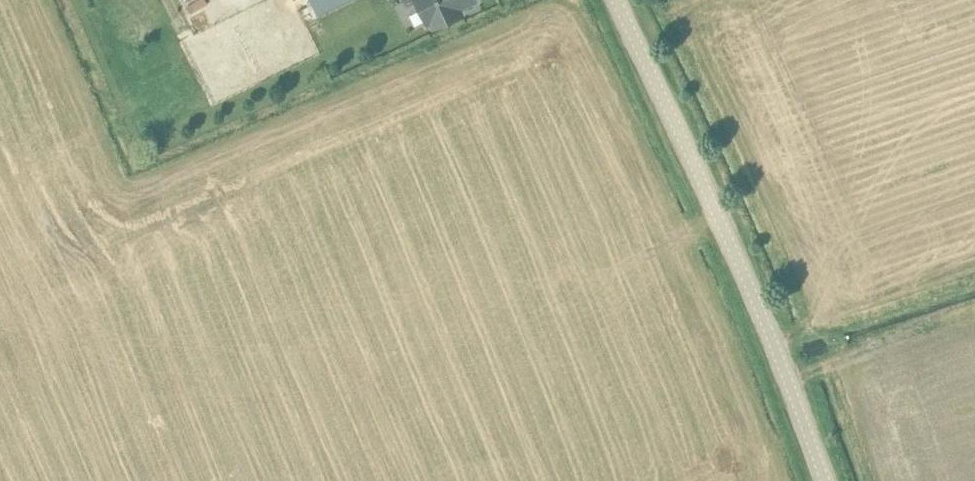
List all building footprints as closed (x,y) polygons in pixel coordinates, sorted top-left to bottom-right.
[(317,13),(344,0),(310,0),(317,13)] [(426,23),(430,20),(434,27),(464,12),(461,6),(473,0),(416,0),(426,23)]
